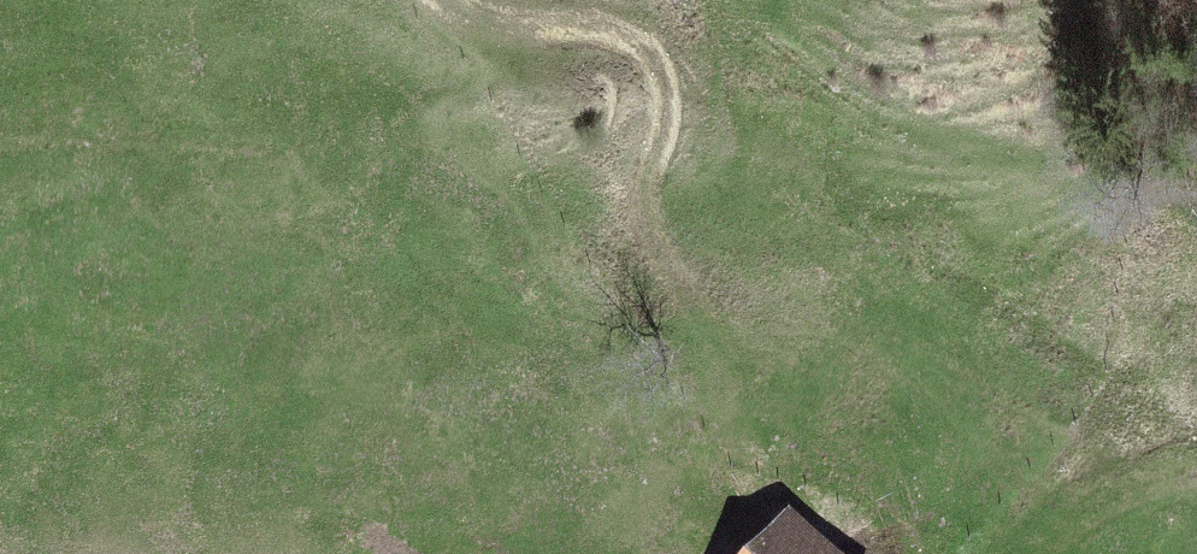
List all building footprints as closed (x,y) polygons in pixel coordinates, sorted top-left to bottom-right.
[(792,527),(768,553),(823,553),(792,527)]
